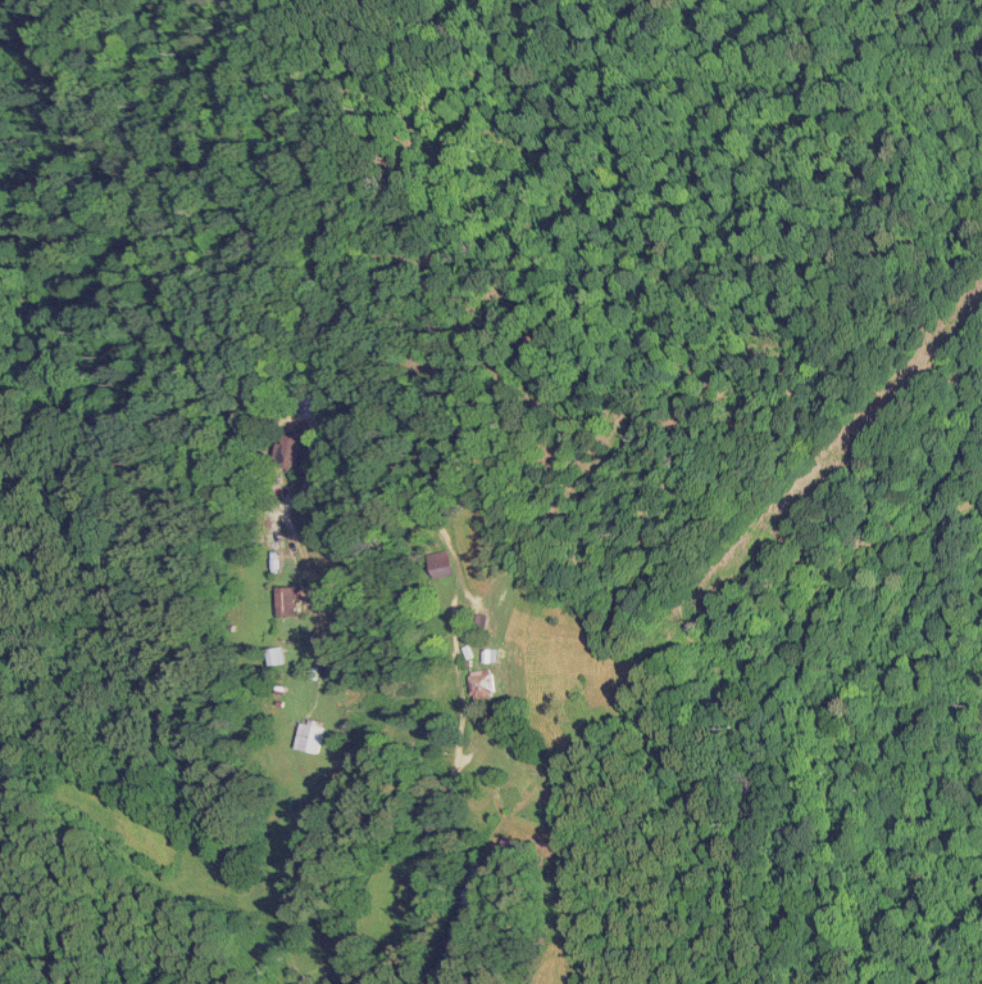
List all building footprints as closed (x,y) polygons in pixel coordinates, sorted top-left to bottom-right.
[(306,434),(278,433),(277,467),(305,468),(306,434)] [(447,575),(443,550),(421,553),(425,579),(447,575)] [(272,586),(272,616),(293,616),(293,599),(299,599),(299,586),(272,586)] [(482,632),(484,614),(468,612),(466,630),(482,632)] [(268,665),(282,665),(282,646),(268,646),(268,665)] [(480,648),(478,661),(490,662),(491,650),(480,648)] [(488,669),(469,671),(472,698),(491,696),(488,669)] [(298,719),(294,750),(318,753),(322,722),(298,719)]
